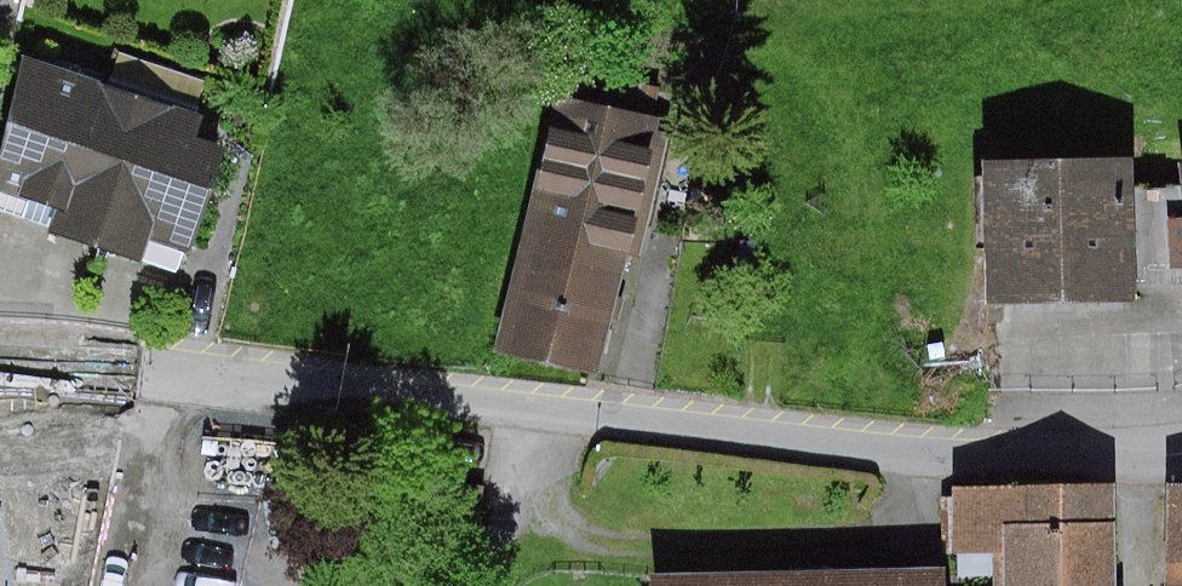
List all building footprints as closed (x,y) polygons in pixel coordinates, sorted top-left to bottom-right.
[(32,56),(0,151),(0,184),(68,206),(107,81),(32,56)] [(205,112),(107,81),(68,206),(61,229),(185,267),(224,143),(198,135),(205,112)] [(563,91),(532,225),(631,249),(665,115),(563,91)] [(979,158),(984,310),(1145,304),(1143,256),(1181,254),(1181,155),(1175,155),(1176,181),(1131,183),(1130,152),(979,158)] [(631,249),(532,225),(501,348),(601,372),(631,249)] [(1171,481),(1168,578),(1181,578),(1181,482),(1171,481)] [(958,490),(960,550),(1003,549),(1005,585),(1118,585),(1114,484),(958,490)] [(655,575),(655,585),(940,585),(939,560),(655,575)]
